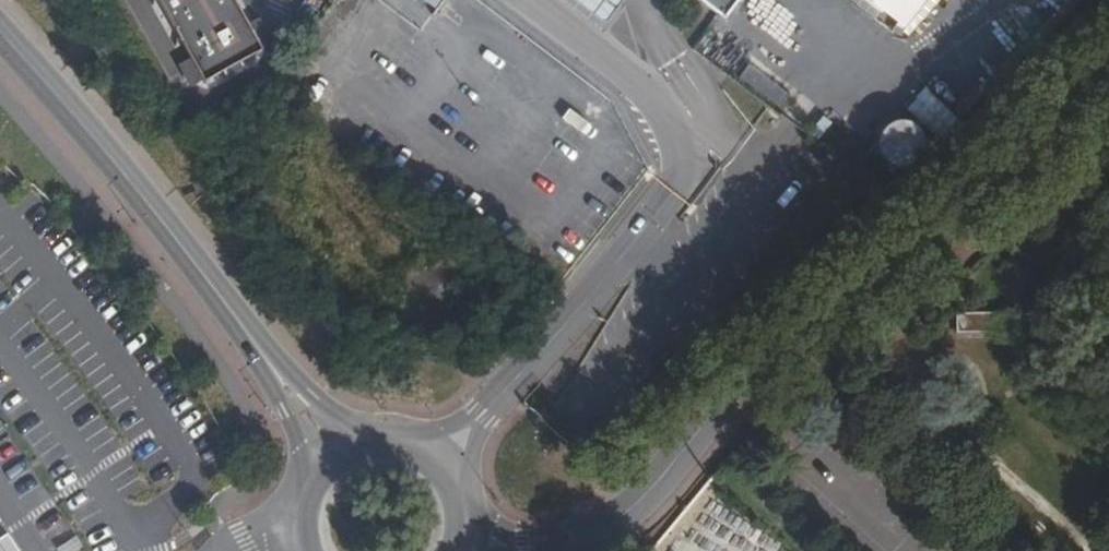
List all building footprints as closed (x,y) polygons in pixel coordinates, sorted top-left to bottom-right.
[(202,83),(262,51),(235,0),(157,0),(202,83)] [(727,16),(740,0),(705,0),(727,16)] [(938,0),(861,0),(914,35),(938,0)] [(791,98),(774,84),(765,96),(782,108),(791,98)] [(1029,313),(968,315),(968,334),(1007,334),(1007,340),(1007,345),(1028,344),(1030,344),(1029,313)] [(0,538),(0,550),(8,550),(0,538)]
